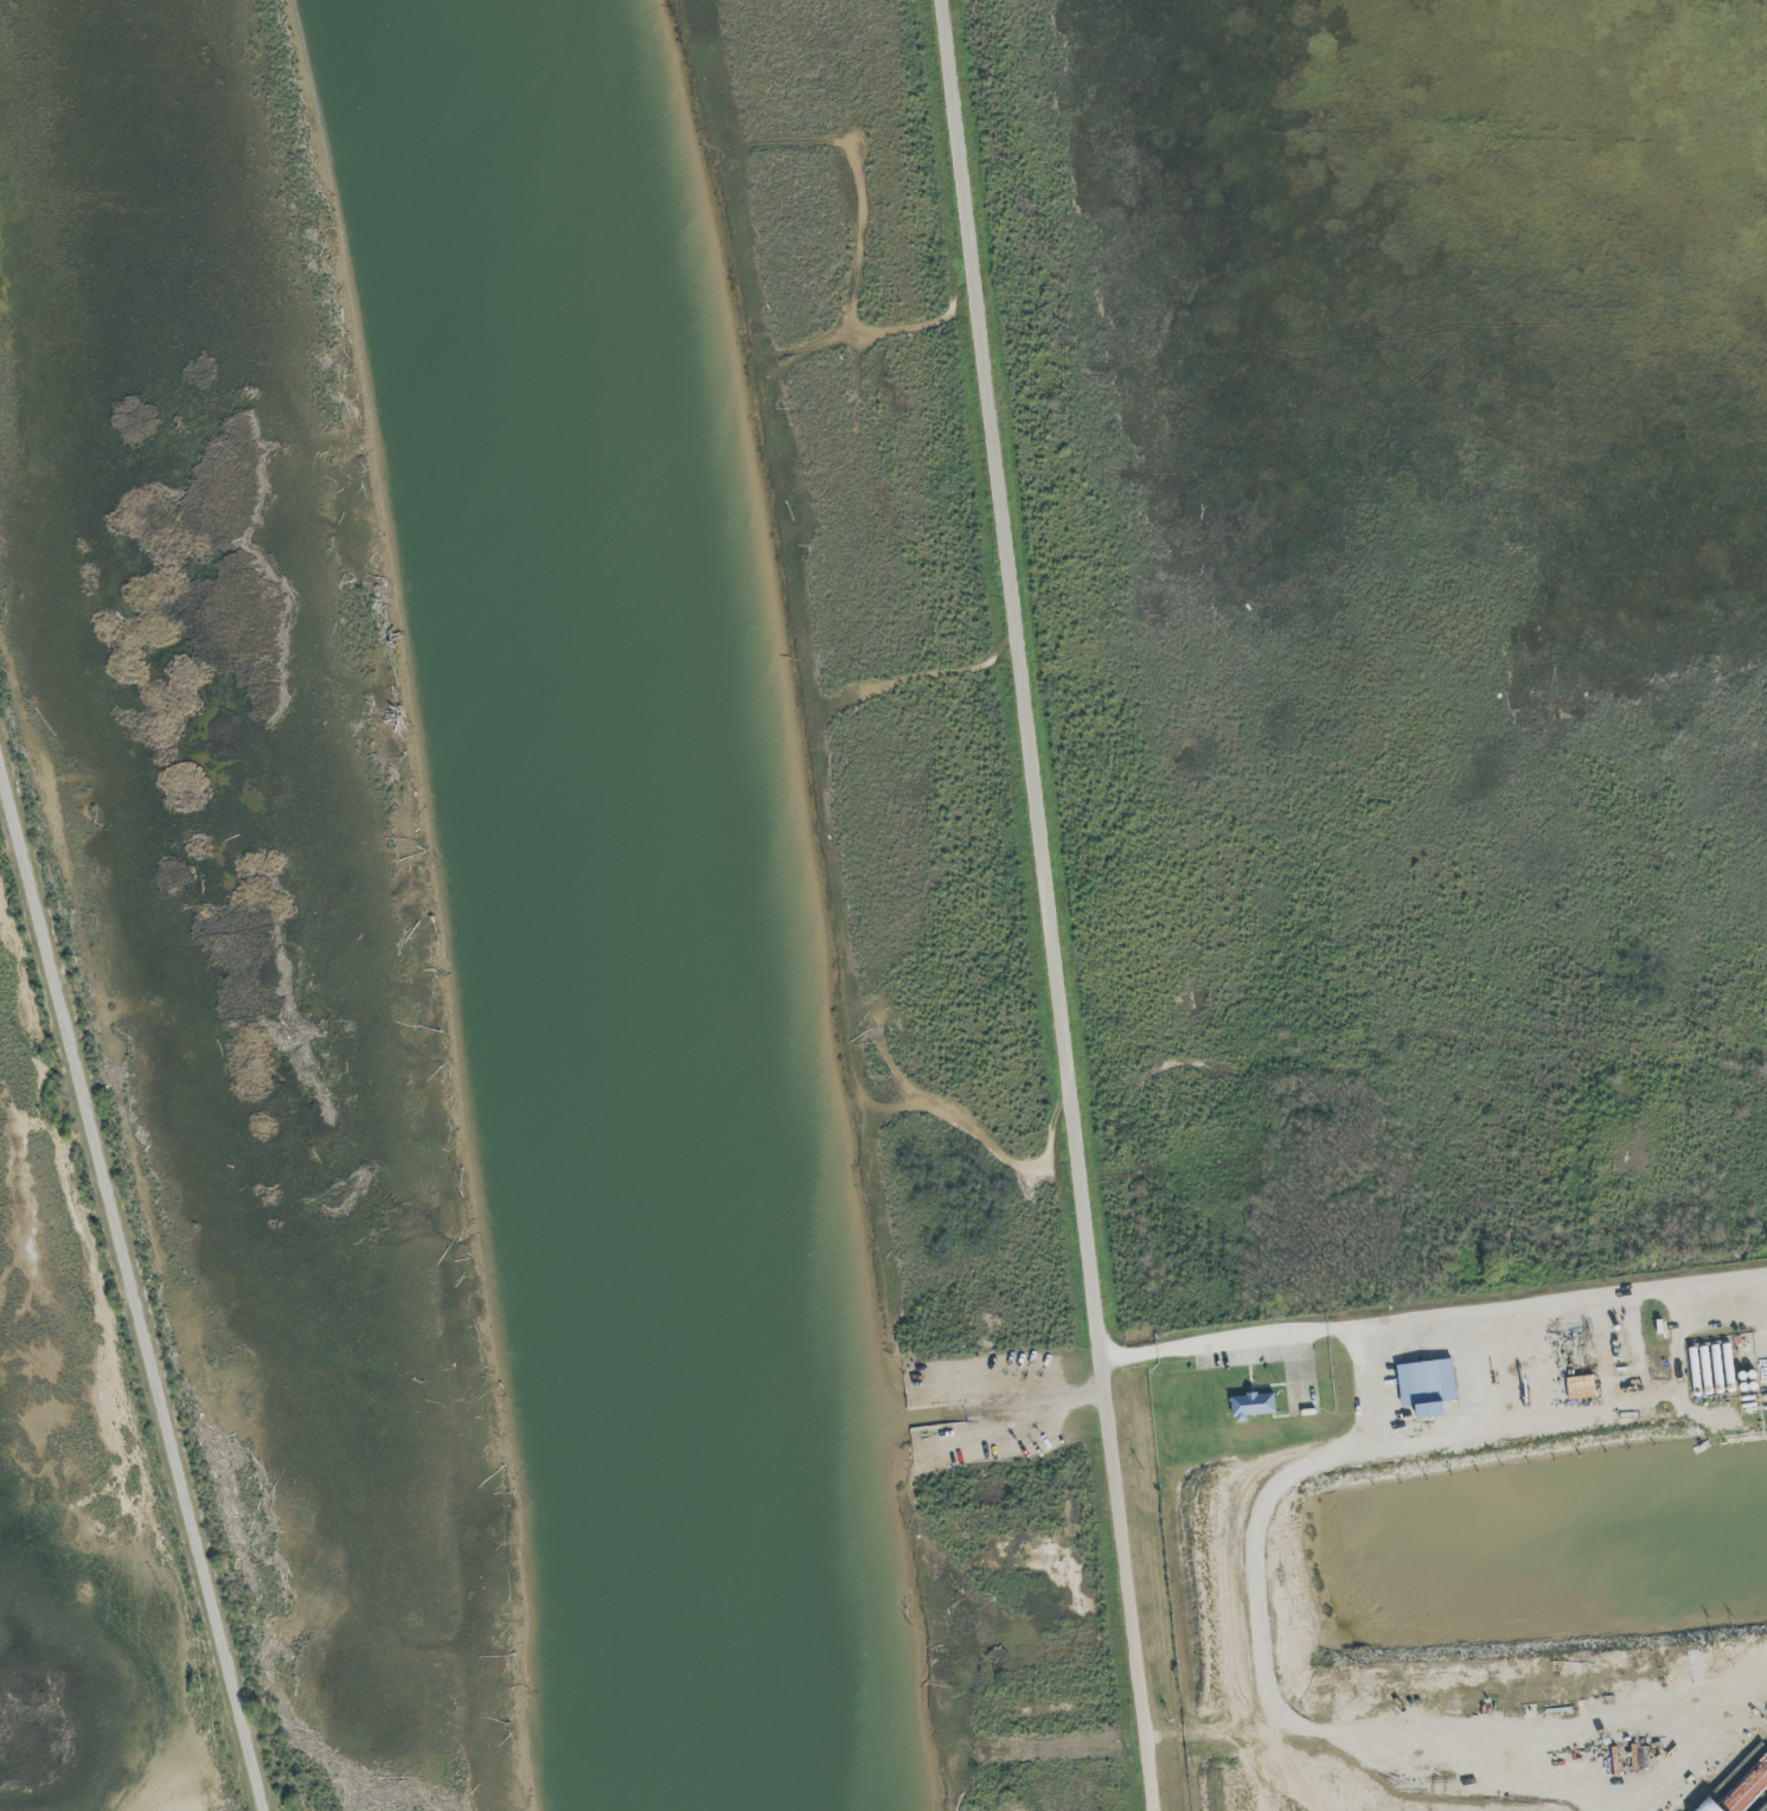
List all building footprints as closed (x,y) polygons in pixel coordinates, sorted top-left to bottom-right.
[(1272,1395),(1229,1397),(1230,1420),(1273,1418),(1272,1395)]
